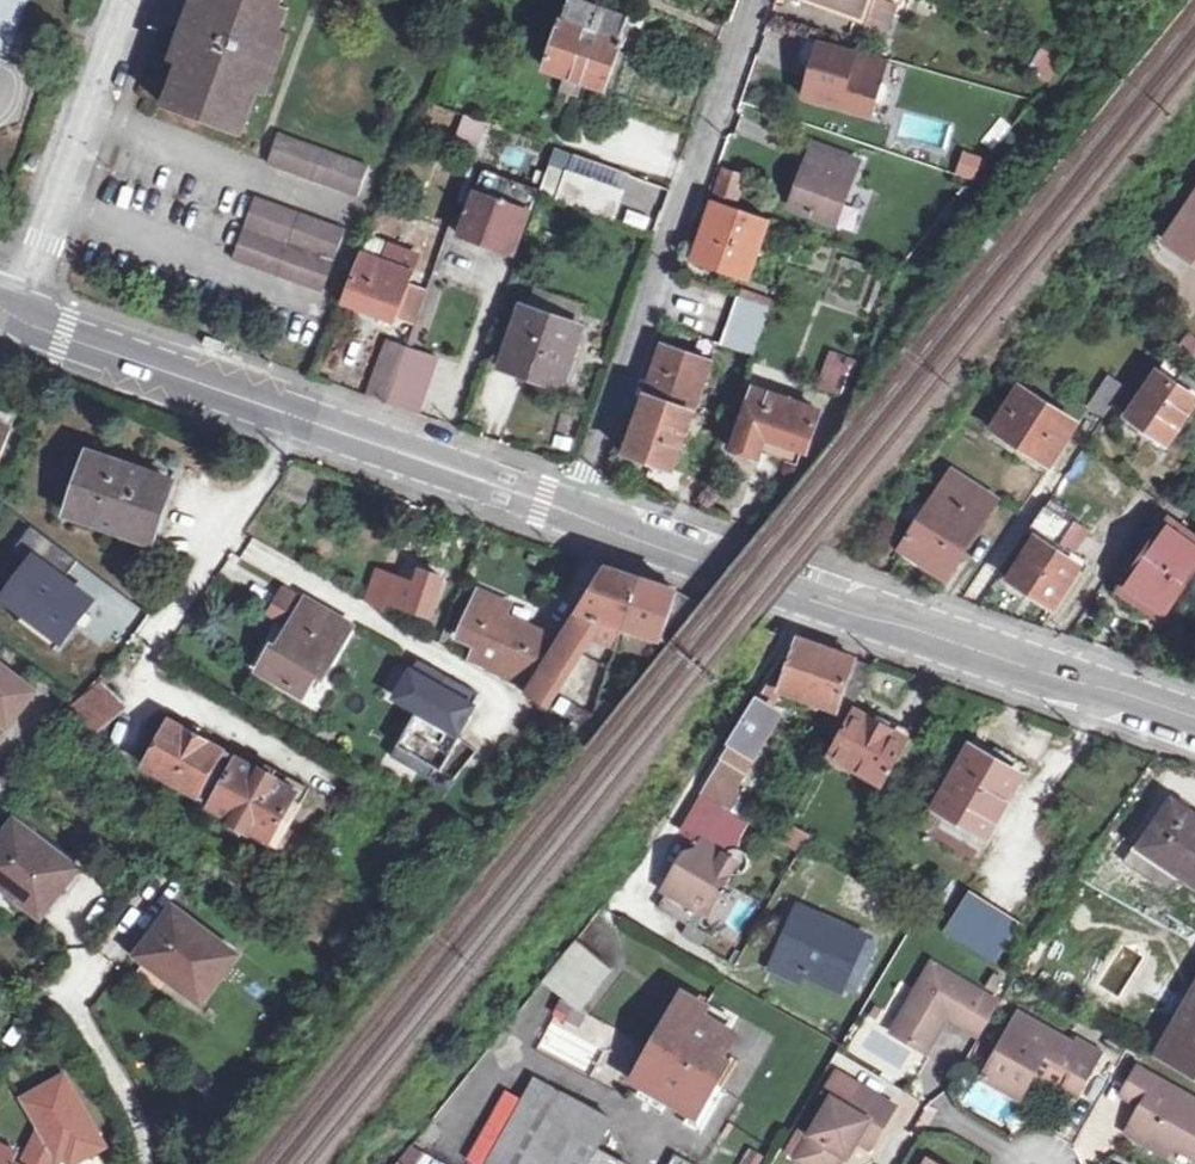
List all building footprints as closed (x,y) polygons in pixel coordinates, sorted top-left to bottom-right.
[(14,46),(30,0),(0,0),(0,42),(14,46)] [(206,6),(198,26),(190,24),(185,42),(192,44),(184,65),(168,108),(244,136),(261,93),(268,72),(276,74),(283,57),(274,55),(282,33),(290,9),(282,7),(284,0),(208,0),(206,6)] [(636,18),(585,0),(576,0),(551,70),(569,77),(565,94),(586,103),(592,85),(610,92),(636,18)] [(860,14),(865,0),(821,0),(860,14)] [(199,3),(190,24),(198,26),(206,6),(199,3)] [(291,36),(282,33),(274,55),(283,57),(291,36)] [(892,58),(810,35),(802,64),(815,67),(821,68),(814,97),(877,114),(880,103),(885,104),(893,100),(896,89),(892,82),(886,80),(892,58)] [(178,63),(184,65),(192,44),(185,42),(178,63)] [(821,68),(815,67),(808,95),(814,97),(821,68)] [(268,95),(276,74),(268,72),(261,93),(268,95)] [(486,124),(461,116),(444,168),(469,176),(486,124)] [(281,136),(270,165),(359,199),(370,168),(281,136)] [(818,148),(795,209),(839,226),(862,164),(818,148)] [(979,181),(982,157),(959,154),(956,179),(979,181)] [(473,211),(465,233),(520,253),(542,187),(490,167),(473,211)] [(618,218),(618,217),(627,192),(554,167),(545,194),(544,195),(618,220),(618,218)] [(739,199),(745,180),(725,173),(718,193),(739,199)] [(1170,236),(1194,253),(1194,197),(1170,236)] [(347,233),(257,201),(234,264),(323,295),(347,233)] [(754,275),(774,220),(765,218),(718,201),(700,257),(754,275)] [(452,229),(465,233),(473,211),(460,207),(452,229)] [(372,237),(340,313),(351,318),(357,302),(419,325),(431,291),(412,282),(415,274),(384,262),(391,244),(372,237)] [(743,299),(727,342),(727,344),(756,354),(773,309),(743,299)] [(530,307),(510,362),(570,384),(589,327),(530,307)] [(213,329),(210,339),(234,348),(237,338),(213,329)] [(391,402),(411,346),(394,339),(373,395),(391,402)] [(411,346),(391,402),(421,412),(440,356),(411,346)] [(686,356),(714,367),(716,357),(689,348),(686,356)] [(714,367),(686,356),(667,350),(629,452),(677,469),(714,367)] [(830,351),(816,390),(841,399),(855,360),(830,351)] [(1127,417),(1167,446),(1194,404),(1194,380),(1168,360),(1127,417)] [(1109,373),(1088,404),(1107,416),(1127,385),(1109,373)] [(827,400),(760,376),(734,447),(762,458),(771,440),(810,452),(827,400)] [(754,378),(748,377),(746,383),(753,385),(754,378)] [(1039,403),(1041,399),(1022,387),(995,426),(1050,462),(1074,427),(1069,423),(1039,403)] [(0,406),(0,422),(13,426),(18,413),(0,406)] [(13,426),(0,422),(0,463),(13,426)] [(97,453),(77,510),(154,536),(174,479),(97,453)] [(956,470),(905,549),(950,576),(1000,497),(956,470)] [(1048,504),(1045,509),(1075,528),(1079,523),(1048,504)] [(1045,509),(1041,515),(1071,535),(1075,528),(1045,509)] [(1036,523),(1060,538),(1066,542),(1071,535),(1041,515),(1036,523)] [(1056,544),(1060,538),(1036,523),(1032,528),(1042,534),(1056,544)] [(1116,593),(1140,609),(1148,599),(1165,610),(1194,566),(1194,542),(1169,524),(1156,544),(1151,540),(1116,593)] [(1062,548),(1056,544),(1042,534),(1014,577),(1057,606),(1081,569),(1085,563),(1062,548)] [(1056,544),(1062,548),(1066,542),(1060,538),(1056,544)] [(619,635),(622,637),(643,581),(603,567),(557,641),(524,694),(553,709),(556,705),(548,699),(588,638),(613,649),(619,635)] [(373,570),(364,600),(383,612),(388,597),(406,606),(405,610),(411,613),(414,608),(430,614),(443,578),(422,569),(416,584),(373,570)] [(643,581),(622,637),(630,640),(633,631),(655,640),(660,642),(664,644),(699,601),(677,593),(643,581)] [(271,605),(294,619),(305,602),(281,588),(271,605)] [(470,663),(499,679),(503,672),(518,681),(514,688),(524,694),(557,641),(492,612),(497,597),(476,589),(458,636),(478,645),(470,663)] [(312,671),(320,676),(348,626),(305,600),(305,602),(294,619),(277,648),(271,645),(258,668),(300,694),(312,671)] [(431,639),(438,643),(445,625),(436,622),(431,639)] [(630,640),(622,637),(618,649),(648,659),(655,640),(633,631),(630,640)] [(773,697),(778,704),(784,694),(809,702),(806,710),(816,713),(818,704),(836,710),(833,715),(843,720),(850,706),(870,666),(797,640),(777,686),(773,697)] [(1140,659),(1153,664),(1160,652),(1145,647),(1140,659)] [(0,662),(0,722),(2,719),(9,724),(35,690),(0,662)] [(407,663),(389,700),(460,735),(478,697),(407,663)] [(90,685),(78,695),(59,711),(81,739),(123,704),(94,680),(90,685)] [(774,711),(778,704),(773,697),(777,686),(766,683),(762,691),(755,701),(774,711)] [(697,797),(725,812),(729,814),(730,814),(739,798),(730,791),(777,713),(774,711),(755,701),(725,751),(725,754),(724,756),(725,760),(726,761),(727,763),(728,764),(724,772),(712,774),(697,797)] [(876,723),(879,717),(859,706),(831,755),(881,784),(907,740),(886,728),(876,723)] [(825,729),(836,734),(843,720),(833,715),(829,723),(825,729)] [(889,723),(879,717),(876,723),(886,728),(889,723)] [(393,754),(450,783),(468,747),(411,719),(393,754)] [(301,793),(247,762),(221,747),(173,721),(146,765),(199,797),(194,807),(211,817),(212,813),(216,806),(242,820),(275,840),(301,793)] [(836,734),(825,729),(819,742),(829,747),(836,734)] [(991,762),(994,755),(972,744),(932,811),(983,841),(1021,780),(991,762)] [(996,752),(994,755),(991,762),(1021,780),(1027,782),(1032,772),(996,752)] [(251,756),(247,762),(301,793),(275,840),(242,820),(238,828),(237,831),(274,852),(310,790),(251,756)] [(725,812),(699,798),(679,833),(700,845),(701,845),(712,824),(720,829),(729,814),(725,812)] [(1126,867),(1149,883),(1161,864),(1194,888),(1194,820),(1171,804),(1126,867)] [(712,824),(701,845),(720,856),(739,819),(736,818),(730,814),(729,814),(720,829),(712,824)] [(786,822),(777,837),(797,849),(806,834),(786,822)] [(71,871),(13,826),(0,842),(0,878),(18,892),(13,899),(36,918),(71,871)] [(724,855),(723,857),(720,856),(701,845),(700,845),(695,855),(687,857),(690,867),(685,877),(679,873),(671,887),(667,888),(670,896),(662,912),(692,929),(702,914),(710,917),(732,876),(733,877),(734,877),(735,877),(736,877),(737,877),(738,876),(740,876),(741,876),(741,875),(742,875),(743,874),(744,874),(745,873),(746,872),(746,871),(747,870),(748,870),(748,868),(749,867),(749,866),(749,865),(749,864),(749,863),(749,862),(749,861),(749,859),(748,858),(748,856),(747,855),(746,854),(746,853),(745,852),(744,852),(743,851),(742,850),(741,850),(740,849),(739,849),(738,849),(737,849),(736,849),(735,849),(734,849),(733,849),(732,850),(731,850),(730,850),(728,850),(727,851),(727,852),(726,852),(725,853),(724,854),(724,855)] [(942,936),(960,946),(993,966),(1018,925),(966,894),(942,936)] [(843,991),(864,937),(797,909),(775,962),(843,991)] [(238,962),(178,917),(150,953),(187,983),(184,989),(206,1005),(238,962)] [(1120,937),(1086,992),(1119,1011),(1152,956),(1120,937)] [(619,970),(586,944),(554,983),(589,1011),(619,970)] [(947,1020),(980,1040),(1000,1005),(933,966),(892,1033),(927,1053),(947,1020)] [(1194,1081),(1194,982),(1167,1030),(1160,1026),(1145,1053),(1194,1081)] [(703,1007),(682,996),(655,1043),(658,1044),(650,1059),(647,1058),(635,1081),(696,1115),(725,1064),(717,1060),(731,1035),(698,1015),(703,1007)] [(1070,1050),(1073,1046),(1020,1016),(982,1080),(1018,1101),(1033,1076),(1044,1081),(1053,1065),(1069,1073),(1060,1090),(1077,1100),(1097,1065),(1070,1050)] [(1076,1041),(1073,1046),(1070,1050),(1097,1065),(1102,1056),(1076,1041)] [(1053,1065),(1044,1081),(1060,1090),(1069,1073),(1053,1065)] [(1173,1148),(1193,1160),(1194,1157),(1194,1101),(1138,1069),(1121,1098),(1142,1108),(1126,1134),(1151,1149),(1156,1138),(1173,1148)] [(105,1141),(64,1070),(21,1095),(38,1124),(20,1160),(29,1163),(55,1163),(58,1157),(51,1145),(59,1140),(71,1160),(105,1141)] [(495,1163),(620,1163),(600,1153),(616,1124),(539,1082),(513,1130),(495,1163)] [(844,1157),(848,1159),(858,1140),(869,1122),(880,1128),(893,1107),(861,1088),(850,1107),(833,1097),(795,1158),(805,1163),(832,1163),(838,1153),(844,1157)] [(869,1147),(880,1128),(869,1122),(858,1140),(869,1147)] [(1167,1158),(1173,1148),(1156,1138),(1151,1149),(1167,1158)] [(435,1162),(407,1143),(392,1163),(434,1163),(435,1162)] [(0,1150),(0,1163),(29,1163),(20,1160),(0,1150)] [(844,1157),(838,1153),(832,1163),(838,1163),(842,1157),(844,1157)]
